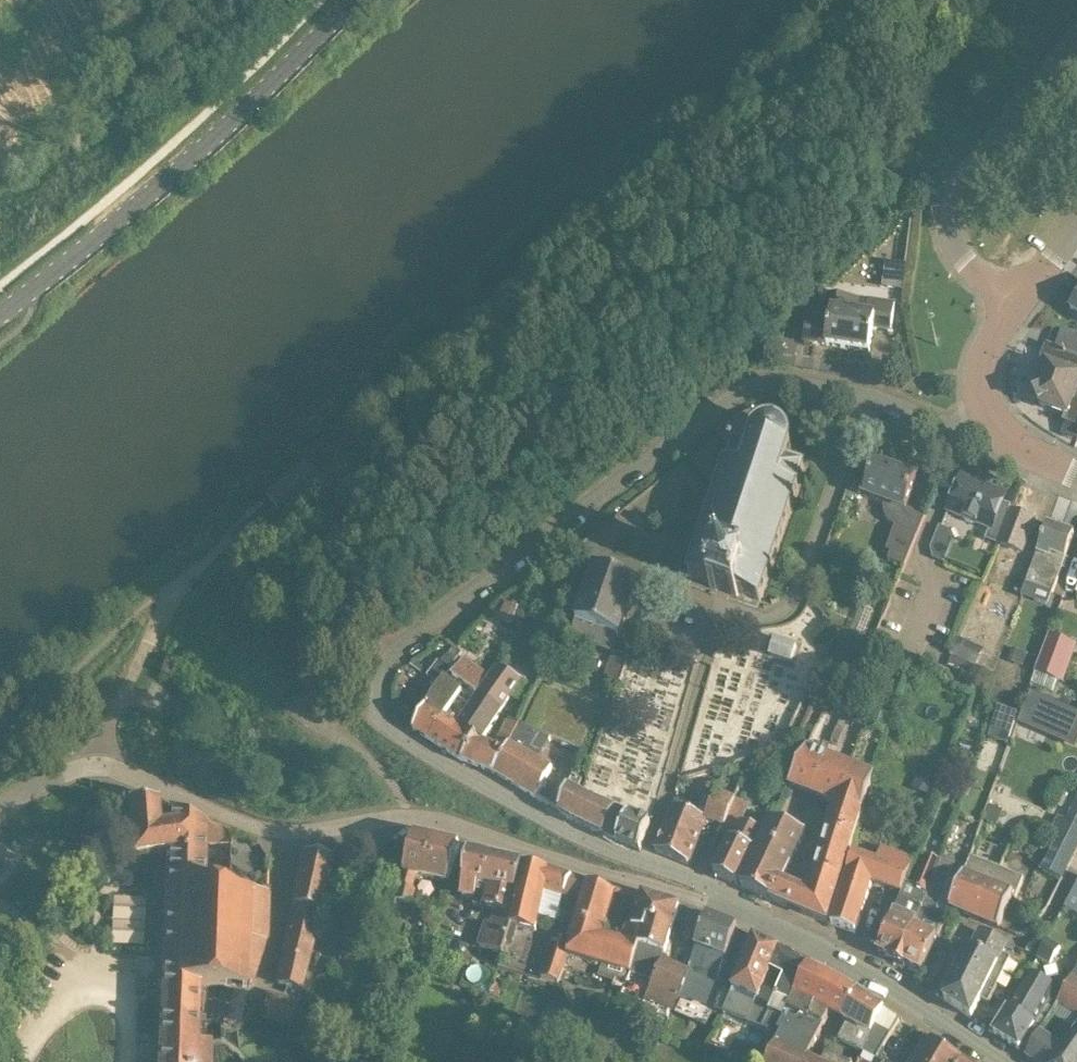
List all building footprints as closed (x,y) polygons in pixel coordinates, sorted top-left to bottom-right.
[(862,302),(841,299),(827,297),(825,311),(831,312),(829,324),(807,321),(804,343),(870,353),(873,331),(891,333),(895,305),(868,301),(865,318),(860,317),(862,302)] [(1053,349),(1047,347),(1040,365),(1046,367),(1043,374),(1035,397),(1040,407),(1067,417),(1064,423),(1076,428),(1076,334),(1058,333),(1053,349)] [(732,444),(758,425),(753,413),(736,419),(718,435),(731,447),(732,444)] [(753,443),(752,447),(735,444),(733,449),(727,466),(689,578),(690,578),(690,579),(711,586),(710,589),(716,591),(717,590),(731,595),(731,596),(737,598),(738,595),(760,602),(804,467),(788,460),(789,458),(790,455),(791,453),(791,450),(792,448),(791,445),(791,443),(790,440),(789,438),(787,436),(786,434),(784,433),(782,431),(780,430),(777,429),(775,429),(772,429),(770,429),(767,429),(765,430),(763,431),(761,432),(756,437),(753,443)] [(917,479),(875,464),(864,497),(885,505),(884,508),(884,512),(885,516),(886,520),(889,523),(892,525),(893,527),(899,529),(888,562),(904,568),(925,518),(906,511),(917,479)] [(959,485),(951,505),(947,513),(992,532),(1006,497),(977,485),(975,491),(959,485)] [(1010,512),(998,544),(1022,553),(1034,521),(1010,512)] [(1047,526),(1025,586),(1052,596),(1074,536),(1047,526)] [(941,527),(930,555),(946,561),(956,533),(941,527)] [(586,597),(629,613),(638,586),(596,571),(586,597)] [(619,639),(629,613),(586,597),(571,638),(612,653),(617,638),(619,639)] [(1034,674),(1064,685),(1076,647),(1076,646),(1048,636),(1034,674)] [(960,638),(950,664),(975,673),(984,647),(960,638)] [(775,640),(770,657),(791,664),(797,647),(775,640)] [(615,653),(606,680),(621,685),(630,658),(615,653)] [(166,660),(160,675),(171,679),(177,664),(166,660)] [(413,731),(430,742),(446,719),(462,693),(445,679),(451,669),(439,661),(427,678),(428,678),(429,678),(440,685),(431,697),(413,731)] [(453,677),(479,696),(479,695),(490,679),(463,661),(453,677)] [(462,729),(478,739),(483,743),(519,683),(497,670),(490,679),(479,695),(479,696),(462,729)] [(538,761),(551,739),(563,744),(562,748),(575,754),(577,750),(583,753),(584,752),(583,751),(600,701),(546,678),(526,727),(521,724),(509,745),(505,753),(494,775),(537,800),(539,797),(550,773),(550,774),(552,770),(538,763),(538,762),(538,761)] [(1076,743),(1076,714),(1030,694),(1022,713),(1048,724),(1045,730),(1076,743)] [(1011,732),(1018,713),(1003,708),(996,727),(1011,732)] [(463,762),(478,739),(462,729),(446,719),(430,742),(462,763),(463,762)] [(463,762),(484,771),(497,749),(483,743),(478,739),(463,762)] [(509,745),(504,752),(497,749),(484,771),(494,775),(505,753),(509,745)] [(828,925),(847,859),(872,775),(806,747),(789,786),(837,806),(810,894),(795,889),(787,908),(802,914),(828,925)] [(572,822),(600,835),(601,835),(607,822),(603,820),(608,807),(578,795),(584,776),(574,773),(568,791),(559,814),(572,822)] [(697,817),(673,807),(659,846),(656,854),(689,868),(705,820),(723,827),(733,800),(716,793),(712,802),(703,798),(697,817)] [(750,806),(733,800),(723,827),(738,832),(732,843),(730,842),(714,878),(715,878),(716,878),(737,887),(753,853),(761,835),(740,826),(750,806)] [(134,858),(161,854),(159,827),(157,801),(130,803),(134,858)] [(1067,821),(1076,826),(1076,801),(1067,821)] [(642,848),(651,826),(608,807),(603,820),(607,822),(601,835),(640,853),(642,848)] [(161,854),(169,852),(164,969),(163,974),(159,1061),(210,1061),(209,1045),(196,1045),(199,989),(219,987),(250,988),(250,986),(251,986),(261,956),(265,942),(266,942),(268,895),(254,895),(254,892),(203,890),(205,822),(171,808),(170,826),(159,827),(161,854)] [(1061,834),(1067,821),(1058,817),(1052,829),(1061,834)] [(740,889),(787,908),(795,889),(783,884),(785,880),(805,835),(772,821),(740,889)] [(1067,821),(1061,834),(1076,842),(1076,826),(1067,821)] [(1061,834),(1055,846),(1075,856),(1076,851),(1076,842),(1061,834)] [(397,904),(394,913),(409,917),(416,893),(413,892),(416,878),(449,884),(460,847),(415,839),(409,858),(407,857),(406,859),(409,860),(405,874),(402,873),(401,875),(404,876),(397,902),(394,901),(394,903),(397,904)] [(1062,881),(1075,856),(1055,846),(1043,871),(1062,881)] [(853,852),(831,926),(856,935),(871,883),(901,894),(913,863),(880,851),(878,860),(853,852)] [(287,988),(283,1002),(297,1005),(301,992),(300,992),(310,954),(320,912),(331,858),(304,854),(283,961),(278,986),(287,988)] [(477,895),(490,899),(487,910),(496,912),(494,925),(488,923),(480,949),(503,956),(511,927),(514,915),(513,915),(524,868),(470,858),(464,883),(465,883),(462,899),(476,901),(477,895)] [(974,919),(996,868),(971,858),(949,909),(974,919)] [(545,891),(565,897),(573,880),(534,870),(526,868),(514,915),(511,927),(536,932),(545,891)] [(996,868),(974,919),(999,930),(1012,899),(1015,900),(1024,880),(996,868)] [(900,898),(881,947),(878,954),(895,961),(893,963),(899,966),(921,909),(922,909),(935,875),(920,869),(912,889),(917,891),(912,902),(900,898)] [(921,909),(899,966),(904,968),(905,966),(920,973),(937,938),(945,918),(935,914),(948,880),(935,875),(922,909),(921,909)] [(639,947),(624,943),(622,942),(602,936),(615,893),(589,885),(570,945),(571,945),(568,956),(607,967),(605,976),(628,983),(630,974),(639,947)] [(1064,910),(1076,917),(1076,887),(1064,910)] [(115,895),(113,943),(146,944),(148,897),(115,895)] [(660,954),(665,956),(679,907),(656,900),(645,897),(642,900),(636,898),(632,912),(637,913),(632,930),(629,930),(624,943),(639,947),(630,974),(651,980),(660,954)] [(705,917),(703,916),(696,913),(687,941),(696,944),(705,917)] [(680,999),(698,1006),(710,973),(715,975),(720,958),(727,960),(738,929),(707,918),(696,950),(687,974),(688,975),(678,999),(680,1000),(680,999)] [(994,973),(1002,977),(1010,959),(1002,955),(1007,946),(981,933),(972,951),(998,964),(994,973)] [(553,938),(539,979),(556,985),(570,944),(553,938)] [(771,973),(785,980),(793,958),(753,938),(752,941),(753,941),(748,952),(747,952),(747,954),(743,964),(742,964),(741,966),(742,966),(738,976),(737,976),(736,978),(737,979),(732,989),(732,988),(731,990),(733,991),(724,1015),(746,1024),(762,1030),(773,1006),(759,1001),(771,973)] [(1047,942),(1038,959),(1052,967),(1061,950),(1047,942)] [(971,1019),(975,1012),(983,1016),(1002,977),(994,973),(998,964),(972,951),(968,949),(944,1001),(971,1019)] [(773,1006),(762,1030),(772,1034),(774,1029),(779,1031),(809,966),(793,958),(785,980),(773,1006)] [(688,975),(687,974),(662,964),(647,999),(672,1012),(678,999),(688,975)] [(781,1035),(775,1047),(807,1061),(830,1015),(843,1021),(857,992),(845,985),(809,966),(779,1031),(778,1034),(781,1035)] [(1064,993),(1056,1007),(1076,1021),(1076,970),(1064,993)] [(1040,1035),(1056,1007),(1064,993),(1056,988),(1029,974),(1023,985),(994,1035),(1027,1057),(1040,1035)] [(874,1028),(883,1011),(884,1010),(857,992),(843,1021),(848,1023),(839,1041),(877,1060),(883,1050),(890,1036),(874,1028)] [(296,1006),(283,1002),(268,997),(262,1018),(290,1027),(296,1006)] [(1040,1035),(1027,1057),(1027,1058),(1033,1061),(1076,1061),(1076,1031),(1064,1050),(1040,1035)] [(962,1061),(932,1041),(919,1061),(962,1061)] [(807,1061),(775,1047),(768,1061),(810,1061),(807,1061)]
